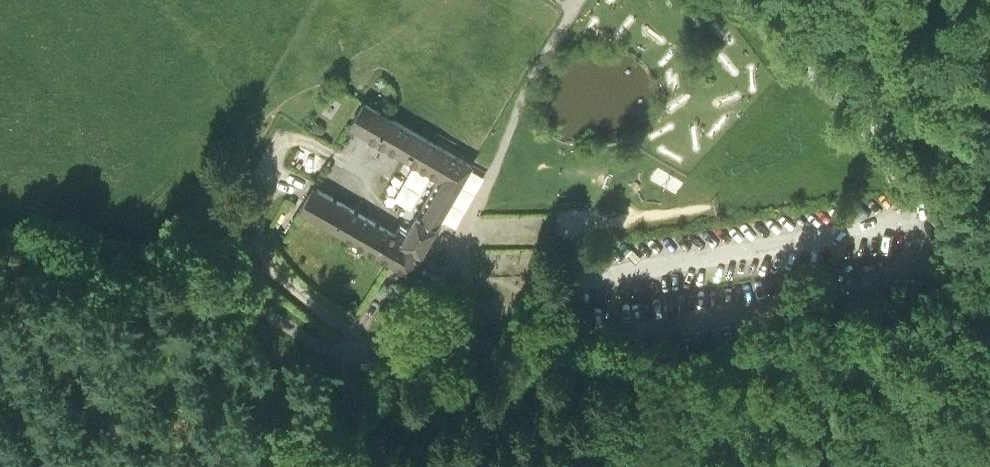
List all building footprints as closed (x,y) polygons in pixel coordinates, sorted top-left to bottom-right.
[(407,165),(440,184),(407,240),(402,237),(398,234),(392,245),(310,198),(297,220),(300,221),(344,247),(409,285),(420,264),(422,261),(427,253),(429,248),(437,234),(473,173),(363,109),(350,132),(407,165)] [(651,185),(676,198),(683,186),(658,172),(651,185)]
